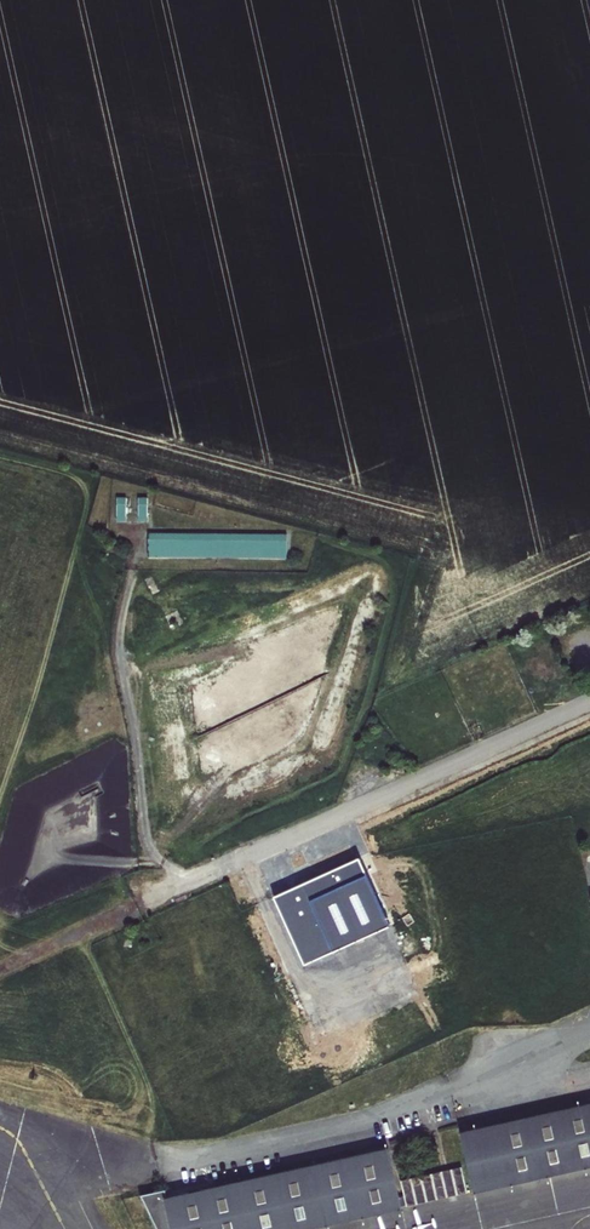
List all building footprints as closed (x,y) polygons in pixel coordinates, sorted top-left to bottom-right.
[(126,499),(117,499),(117,521),(125,521),(126,499)] [(147,500),(139,500),(138,522),(147,522),(147,500)] [(286,534),(147,533),(147,557),(285,559),(286,534)] [(302,885),(274,897),(304,965),(389,928),(359,860),(302,885)] [(589,1170),(589,1107),(461,1136),(474,1196),(589,1170)] [(388,1150),(167,1199),(164,1191),(139,1198),(155,1228),(314,1228),(402,1210),(388,1150)] [(462,1168),(401,1181),(407,1207),(468,1193),(462,1168)]
